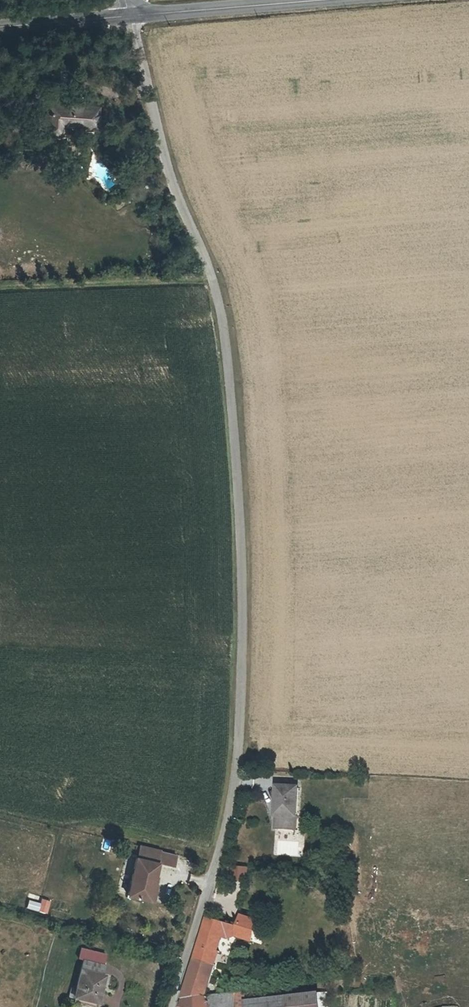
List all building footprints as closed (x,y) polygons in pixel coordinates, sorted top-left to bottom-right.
[(44,98),(43,127),(61,129),(62,118),(94,120),(95,101),(44,98)] [(278,785),(275,829),(301,830),(303,787),(278,785)] [(113,852),(114,840),(103,838),(101,851),(113,852)] [(180,850),(140,843),(130,899),(154,903),(161,865),(176,868),(180,850)] [(235,868),(234,881),(247,882),(248,869),(235,868)] [(183,1000),(205,997),(213,969),(208,967),(212,954),(216,941),(221,942),(227,944),(235,940),(250,945),(257,925),(241,920),(238,930),(225,926),(206,920),(183,1000)] [(217,955),(221,942),(216,941),(212,954),(217,955)] [(208,967),(213,969),(217,955),(212,954),(208,967)] [(68,1002),(90,1006),(93,1006),(101,975),(98,974),(100,965),(78,959),(68,1002)] [(279,995),(258,999),(256,990),(231,994),(232,1002),(245,1000),(246,1006),(281,1006),(279,995)] [(283,995),(284,1006),(320,1006),(318,991),(283,995)] [(183,1000),(181,1006),(233,1006),(232,1002),(231,994),(205,997),(183,1000)]
